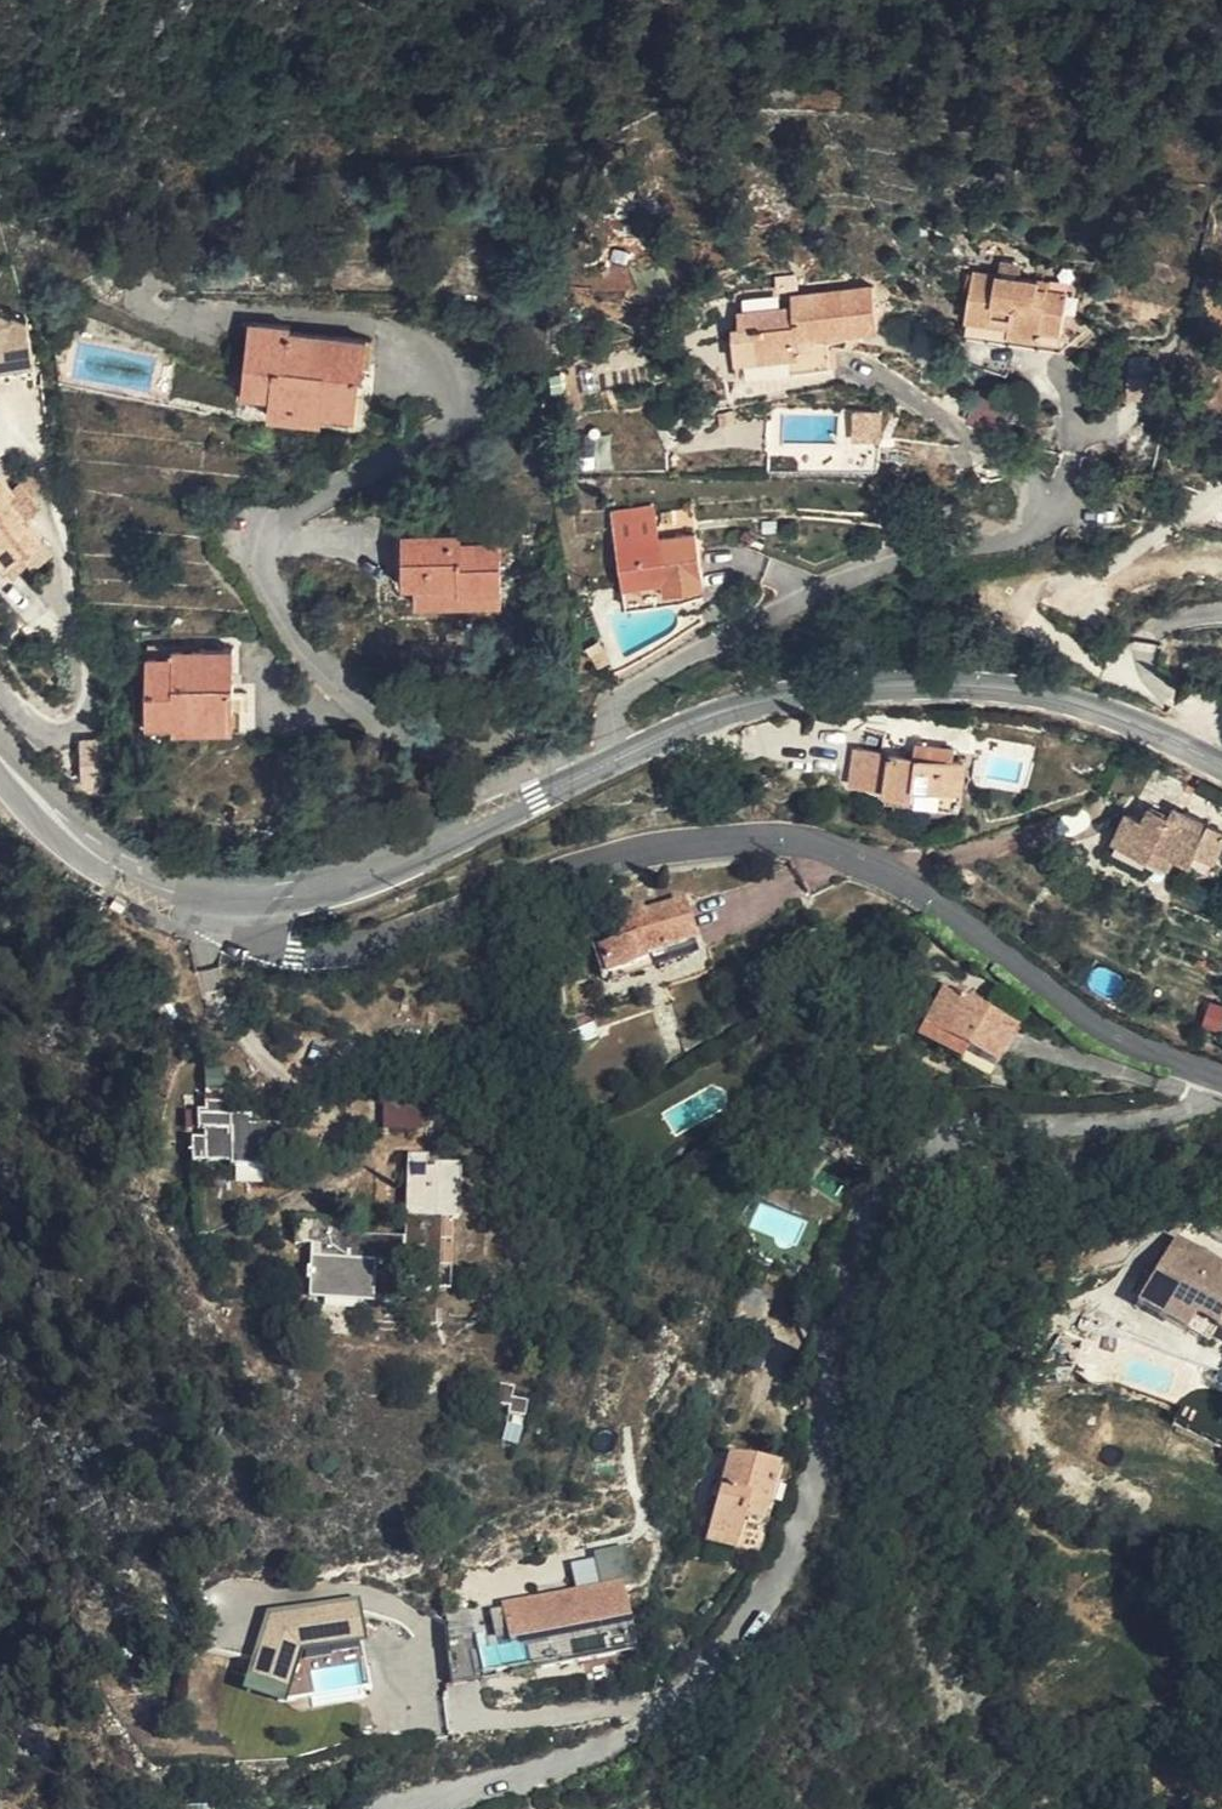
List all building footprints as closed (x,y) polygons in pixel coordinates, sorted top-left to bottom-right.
[(1043,308),(1062,310),(1066,267),(1036,266),(1035,256),(971,250),(963,299),(1002,301),(1001,309),(1042,313),(1043,308)] [(738,297),(740,343),(828,343),(830,307),(875,305),(873,268),(792,270),(791,282),(738,283),(738,297)] [(40,353),(43,360),(81,351),(71,299),(0,274),(0,339),(40,353)] [(283,364),(281,370),(329,382),(326,399),(364,406),(370,349),(384,350),(388,318),(316,306),(315,297),(275,289),(269,322),(259,320),(253,358),(283,364)] [(727,343),(740,343),(738,297),(725,298),(727,343)] [(1061,324),(1062,310),(1043,308),(1042,313),(1001,309),(1002,301),(963,299),(961,311),(1061,324)] [(329,382),(281,370),(277,387),(326,399),(329,382)] [(49,447),(6,482),(23,508),(55,544),(90,517),(59,481),(69,472),(49,447)] [(6,482),(0,487),(0,497),(15,516),(23,508),(6,482)] [(456,517),(408,513),(407,543),(392,543),(392,587),(494,592),(495,529),(456,526),(456,517)] [(407,543),(408,513),(393,513),(392,543),(407,543)] [(672,575),(696,571),(700,570),(692,517),(612,529),(619,571),(669,563),(672,575)] [(697,584),(696,571),(672,575),(669,563),(619,571),(622,594),(697,584)] [(187,681),(244,686),(247,620),(184,613),(182,624),(160,623),(155,697),(186,701),(187,681)] [(244,706),(244,686),(187,681),(186,701),(244,706)] [(906,752),(907,737),(889,734),(888,749),(906,752)] [(928,738),(907,737),(906,752),(888,749),(828,742),(826,773),(859,776),(859,782),(886,784),(886,777),(932,781),(935,755),(927,754),(928,738)] [(157,771),(147,775),(149,789),(159,788),(157,771)] [(929,800),(932,781),(886,777),(886,784),(885,795),(929,800)] [(1141,810),(1150,794),(1136,787),(1128,802),(1141,810)] [(1170,836),(1181,843),(1194,817),(1150,794),(1141,810),(1128,802),(1116,796),(1106,810),(1091,803),(1078,828),(1116,848),(1124,834),(1147,845),(1160,853),(1170,836)] [(1138,859),(1147,845),(1124,834),(1116,848),(1138,859)] [(1172,859),(1181,843),(1170,836),(1160,853),(1172,859)] [(676,932),(662,896),(588,926),(596,947),(581,954),(591,977),(631,962),(630,952),(676,932)] [(964,1037),(991,1049),(1007,1010),(971,996),(974,988),(958,982),(954,991),(938,984),(917,1034),(956,1049),(964,1037)] [(985,1061),(991,1049),(964,1037),(956,1049),(985,1061)] [(227,1087),(226,1062),(206,1063),(207,1089),(227,1087)] [(434,1079),(388,1081),(389,1114),(433,1117),(434,1079)] [(234,1095),(208,1097),(208,1104),(200,1104),(201,1123),(208,1123),(208,1132),(193,1133),(196,1157),(211,1157),(211,1153),(234,1153),(234,1159),(269,1157),(269,1161),(281,1160),(297,1135),(280,1114),(250,1115),(250,1107),(234,1107),(234,1095)] [(433,1147),(413,1146),(409,1234),(381,1233),(381,1228),(347,1227),(347,1215),(301,1213),(301,1237),(316,1237),(314,1286),(379,1289),(380,1255),(409,1256),(408,1280),(444,1282),(447,1209),(464,1210),(467,1156),(433,1155),(433,1147)] [(1143,1236),(1139,1247),(1196,1250),(1143,1236)] [(1139,1247),(1116,1305),(1192,1336),(1199,1317),(1214,1323),(1212,1331),(1221,1335),(1221,1268),(1196,1262),(1196,1250),(1139,1247)] [(731,1295),(762,1306),(767,1289),(732,1277),(731,1295)] [(731,1295),(731,1322),(768,1336),(775,1311),(762,1306),(731,1295)] [(1212,1331),(1214,1323),(1199,1317),(1192,1336),(1221,1348),(1221,1335),(1212,1331)] [(519,1374),(505,1372),(501,1392),(514,1396),(513,1403),(529,1406),(532,1390),(517,1386),(519,1374)] [(701,1522),(728,1532),(734,1515),(753,1521),(771,1460),(725,1444),(701,1522)] [(723,1547),(728,1532),(701,1522),(696,1539),(723,1547)] [(761,1555),(768,1527),(746,1522),(740,1550),(761,1555)] [(592,1544),(598,1579),(496,1592),(496,1596),(485,1597),(488,1618),(499,1616),(501,1625),(518,1623),(523,1657),(625,1642),(616,1577),(623,1575),(617,1540),(592,1544)] [(360,1599),(251,1610),(260,1699),(292,1696),(287,1646),(364,1638),(360,1599)] [(289,1648),(295,1700),(363,1693),(358,1641),(289,1648)]
